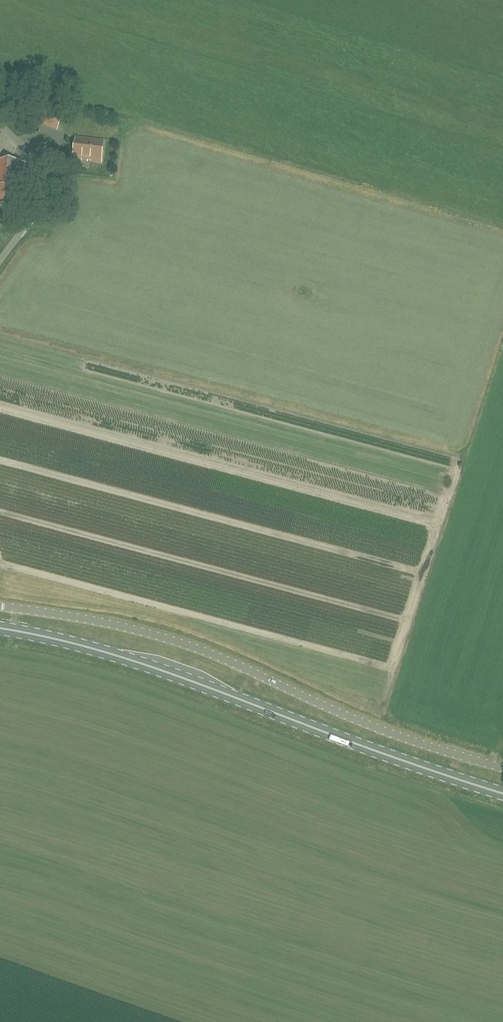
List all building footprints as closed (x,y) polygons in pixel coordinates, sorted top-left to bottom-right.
[(58,127),(64,112),(45,105),(39,120),(58,127)] [(76,138),(74,158),(101,162),(103,141),(76,138)] [(25,164),(0,160),(0,207),(19,210),(25,164)]
